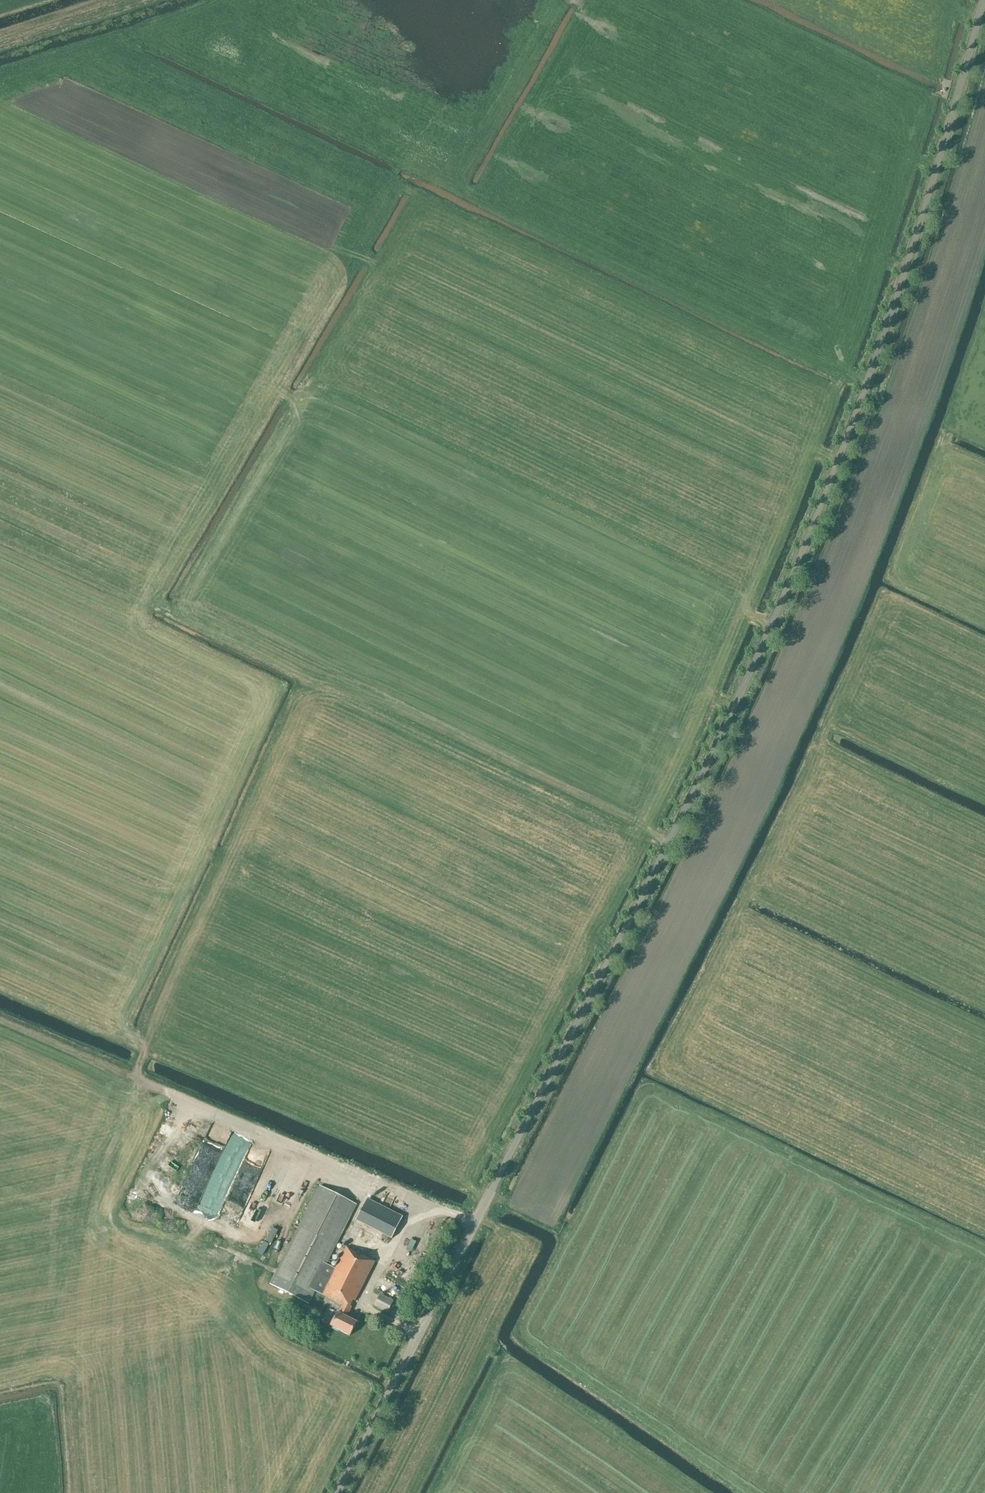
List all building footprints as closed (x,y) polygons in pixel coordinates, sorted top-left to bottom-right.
[(225,1198),(245,1208),(271,1151),(251,1142),(225,1198)] [(195,1163),(186,1178),(205,1188),(214,1173),(195,1163)] [(337,1314),(331,1327),(350,1336),(356,1323),(347,1319),(352,1308),(351,1307),(359,1290),(361,1291),(375,1262),(346,1248),(336,1268),(326,1264),(355,1204),(318,1186),(274,1276),(311,1294),(313,1291),(343,1305),(339,1315),(337,1314)] [(392,1240),(402,1217),(367,1200),(357,1222),(392,1240)] [(266,1241),(272,1244),(278,1230),(272,1227),(266,1241)] [(264,1255),(269,1243),(264,1241),(259,1252),(264,1255)] [(393,1301),(380,1295),(375,1306),(387,1312),(393,1301)]
